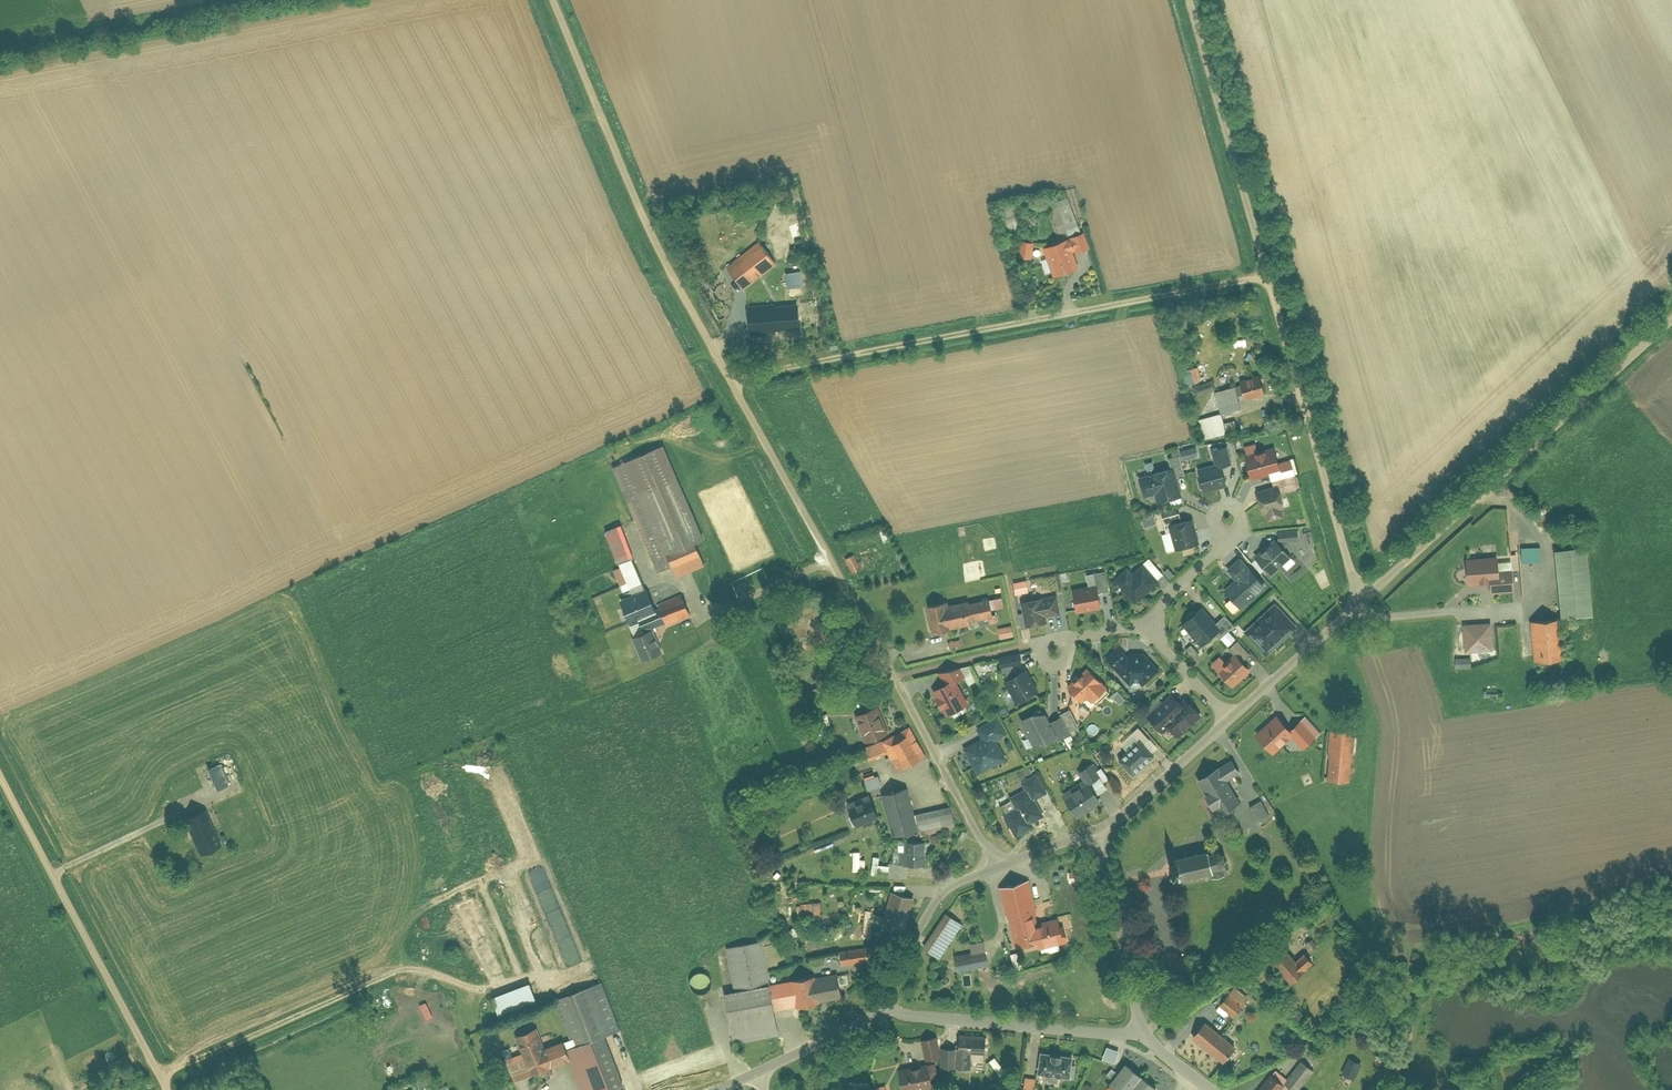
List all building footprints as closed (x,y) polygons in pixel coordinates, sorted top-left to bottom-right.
[(1019,225),(1012,202),(999,206),(1006,229),(1019,225)] [(1044,245),(1054,275),(1075,268),(1070,252),(1089,246),(1083,231),(1067,237),(1044,245)] [(759,239),(721,270),(737,289),(775,258),(759,239)] [(1032,241),(1020,240),(1019,258),(1030,259),(1032,241)] [(798,306),(747,307),(748,331),(798,329),(798,306)] [(1185,373),(1188,383),(1204,378),(1201,368),(1185,373)] [(1262,391),(1257,374),(1229,382),(1231,388),(1213,393),(1218,410),(1241,404),(1239,397),(1262,391)] [(1226,409),(1203,414),(1207,437),(1231,433),(1226,409)] [(707,566),(701,553),(714,547),(670,444),(614,468),(659,571),(673,565),(679,578),(707,566)] [(1274,444),(1246,451),(1252,473),(1268,469),(1271,481),(1284,478),(1287,487),(1298,484),(1291,456),(1278,459),(1274,444)] [(1156,491),(1159,500),(1181,494),(1176,475),(1184,473),(1179,454),(1167,457),(1170,465),(1153,470),(1155,473),(1141,477),(1146,493),(1156,491)] [(1199,469),(1204,492),(1229,487),(1227,478),(1232,477),(1228,459),(1219,461),(1219,465),(1199,469)] [(1278,484),(1258,490),(1263,509),(1267,508),(1270,517),(1284,513),(1281,505),(1284,504),(1278,484)] [(1163,526),(1167,525),(1174,549),(1200,541),(1191,513),(1181,516),(1180,511),(1160,517),(1163,526)] [(1278,531),(1280,539),(1301,537),(1299,528),(1278,531)] [(1258,558),(1271,572),(1290,554),(1276,540),(1258,558)] [(1584,543),(1555,547),(1565,618),(1594,614),(1584,543)] [(625,544),(612,549),(629,593),(643,588),(625,544)] [(857,555),(848,560),(854,572),(864,567),(857,555)] [(1227,589),(1240,604),(1265,583),(1241,555),(1226,567),(1237,580),(1227,589)] [(1486,580),(1487,589),(1511,587),(1508,559),(1496,560),(1495,555),(1467,558),(1470,582),(1486,580)] [(1160,580),(1159,579),(1165,573),(1151,559),(1122,587),(1136,602),(1160,580)] [(1071,589),(1076,611),(1101,606),(1098,592),(1108,590),(1104,570),(1093,573),(1096,584),(1071,589)] [(1015,584),(1017,594),(1030,591),(1028,582),(1015,584)] [(639,618),(655,610),(647,590),(622,601),(630,621),(639,618)] [(659,603),(661,608),(655,610),(639,618),(645,632),(634,637),(644,659),(661,652),(650,626),(666,619),(668,624),(691,614),(682,593),(659,603)] [(1040,594),(1020,600),(1028,626),(1046,621),(1045,617),(1062,612),(1057,593),(1041,598),(1040,594)] [(989,596),(927,609),(931,627),(992,615),(989,596)] [(995,611),(1006,609),(1004,596),(993,598),(995,611)] [(1201,604),(1181,622),(1201,643),(1218,627),(1224,633),(1235,622),(1226,612),(1217,621),(1201,604)] [(1247,634),(1266,653),(1294,625),(1275,606),(1247,634)] [(1562,619),(1528,620),(1530,658),(1563,657),(1562,619)] [(1491,621),(1464,623),(1465,649),(1492,648),(1491,621)] [(999,631),(1000,640),(1015,638),(1013,629),(999,631)] [(1218,668),(1231,684),(1251,667),(1245,660),(1251,655),(1238,640),(1229,648),(1234,654),(1218,668)] [(1119,645),(1105,657),(1129,682),(1136,676),(1141,682),(1159,666),(1143,649),(1142,650),(1129,652),(1119,645)] [(1023,666),(1005,677),(1020,701),(1038,689),(1023,666)] [(1088,666),(1069,683),(1076,692),(1080,688),(1091,700),(1106,687),(1088,666)] [(944,712),(967,701),(956,678),(962,674),(959,667),(940,676),(943,681),(932,686),(944,712)] [(1174,692),(1148,717),(1161,730),(1170,721),(1180,730),(1200,710),(1187,697),(1183,701),(1174,692)] [(875,706),(860,711),(868,735),(883,729),(875,706)] [(1036,746),(1056,735),(1061,743),(1084,729),(1072,710),(1051,723),(1043,708),(1022,720),(1036,746)] [(1279,714),(1255,733),(1267,749),(1291,730),(1302,744),(1314,735),(1300,717),(1289,726),(1279,714)] [(967,750),(978,775),(1005,764),(995,741),(1002,738),(994,721),(979,729),(985,742),(967,750)] [(1118,757),(1131,771),(1153,750),(1145,741),(1149,737),(1138,725),(1130,733),(1136,740),(1118,757)] [(1351,728),(1325,726),(1322,777),(1348,778),(1351,728)] [(920,751),(906,727),(866,750),(871,760),(885,752),(894,766),(920,751)] [(1225,757),(1193,778),(1218,816),(1237,804),(1223,784),(1237,775),(1225,757)] [(216,761),(190,772),(198,792),(214,784),(220,797),(230,792),(216,761)] [(1067,795),(1081,816),(1102,802),(1090,786),(1098,781),(1105,793),(1114,786),(1104,771),(1096,776),(1090,766),(1080,773),(1087,782),(1067,795)] [(864,775),(868,782),(877,778),(873,770),(864,775)] [(1031,823),(1046,816),(1037,798),(1046,793),(1038,776),(1025,783),(1033,798),(1020,804),(1021,807),(1006,814),(1018,837),(1034,829),(1031,823)] [(883,789),(892,832),(953,819),(949,804),(913,811),(908,784),(883,789)] [(873,816),(868,801),(844,809),(849,824),(873,816)] [(1261,801),(1251,806),(1259,821),(1269,816),(1261,801)] [(203,806),(180,817),(197,852),(220,841),(203,806)] [(923,838),(902,838),(902,860),(923,860),(923,838)] [(1232,855),(1176,854),(1175,881),(1232,882),(1232,855)] [(905,874),(904,866),(890,866),(890,874),(905,874)] [(1057,913),(1035,919),(1023,877),(998,884),(1014,943),(1039,936),(1040,941),(1063,935),(1057,913)] [(911,899),(891,893),(882,924),(902,930),(911,899)] [(866,913),(864,927),(873,927),(874,914),(866,913)] [(941,913),(922,944),(938,954),(957,923),(941,913)] [(873,927),(864,927),(863,939),(872,940),(873,927)] [(721,986),(729,1037),(779,1029),(775,1005),(841,994),(837,973),(812,977),(811,972),(775,978),(768,938),(733,944),(740,984),(721,986)] [(888,940),(839,951),(841,964),(891,953),(888,940)] [(1276,945),(1264,957),(1287,980),(1308,959),(1298,949),(1289,958),(1276,945)] [(984,948),(953,953),(956,971),(987,965),(984,948)] [(711,983),(712,979),(711,975),(709,972),(708,971),(705,969),(702,969),(699,969),(697,970),(695,972),(693,976),(692,979),(693,982),(694,984),(696,986),(699,988),(703,988),(707,987),(709,985),(711,983)] [(508,1060),(516,1079),(566,1058),(580,1089),(622,1089),(599,1035),(620,1027),(596,970),(557,987),(581,1043),(569,1048),(565,1039),(546,1047),(538,1027),(515,1037),(522,1054),(508,1060)] [(493,991),(501,1009),(533,995),(526,978),(493,991)] [(1229,994),(1221,1005),(1235,1015),(1243,1004),(1229,994)] [(1205,1018),(1192,1034),(1222,1059),(1235,1044),(1205,1018)] [(922,1034),(926,1051),(937,1048),(933,1032),(922,1034)] [(954,1035),(953,1044),(943,1043),(941,1062),(970,1064),(971,1056),(981,1057),(982,1037),(954,1035)] [(855,1046),(832,1057),(836,1065),(859,1054),(855,1046)] [(1074,1054),(1042,1049),(1039,1072),(1074,1077),(1076,1064),(1073,1064),(1074,1054)] [(1343,1072),(1353,1078),(1362,1063),(1351,1057),(1343,1072)] [(926,1062),(899,1068),(903,1088),(931,1081),(926,1062)] [(1300,1064),(1284,1083),(1293,1089),(1309,1071),(1300,1064)] [(1125,1065),(1109,1087),(1112,1089),(1157,1089),(1158,1088),(1125,1065)] [(1270,1076),(1259,1089),(1276,1089),(1280,1085),(1270,1076)] [(850,1089),(861,1089),(862,1081),(851,1080),(850,1089)]
